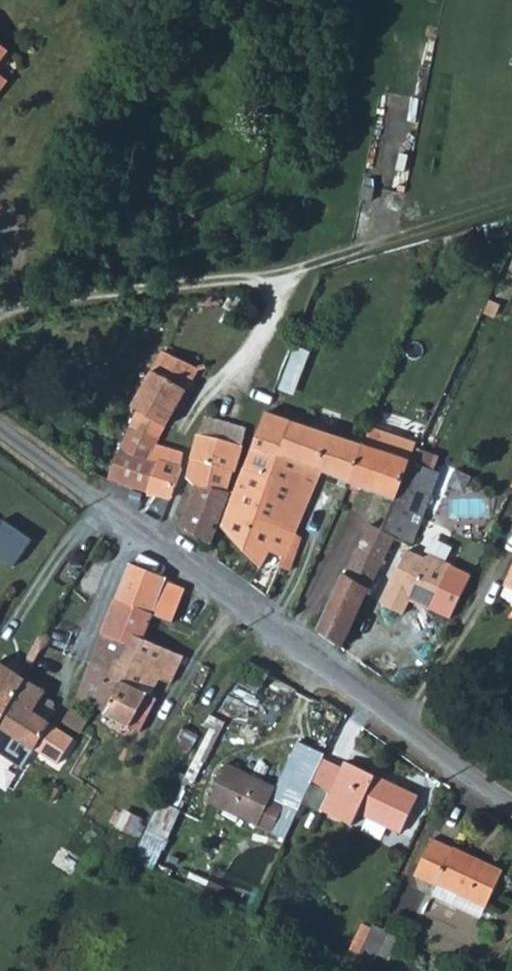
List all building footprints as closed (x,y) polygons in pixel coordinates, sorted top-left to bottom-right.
[(17,50),(0,37),(0,72),(2,70),(17,50)] [(15,80),(2,70),(0,72),(0,100),(15,80)] [(506,320),(511,308),(511,284),(502,279),(487,311),(506,320)] [(328,296),(314,290),(280,383),(294,388),(328,296)] [(166,346),(133,403),(141,408),(169,423),(200,366),(202,365),(166,346)] [(298,484),(309,460),(328,467),(353,477),(367,440),(268,407),(246,464),(274,475),(298,484)] [(141,408),(134,422),(161,437),(169,423),(141,408)] [(207,410),(201,428),(244,439),(251,419),(207,410)] [(374,420),(367,440),(414,456),(421,437),(374,420)] [(153,453),(161,437),(134,422),(124,441),(110,473),(150,486),(161,457),(153,453)] [(183,481),(197,483),(232,488),(228,486),(240,450),(244,439),(201,428),(183,481)] [(185,446),(161,437),(153,453),(161,457),(150,486),(170,493),(182,462),(179,460),(185,446)] [(353,477),(383,488),(397,493),(414,456),(367,440),(353,477)] [(416,532),(443,467),(414,456),(397,493),(383,523),(396,530),(414,537),(416,532)] [(299,528),(328,467),(309,460),(298,484),(282,520),(299,528)] [(260,510),(274,475),(246,464),(225,520),(264,561),(268,553),(282,520),(260,510)] [(298,484),(274,475),(260,510),(282,520),(298,484)] [(213,538),(232,488),(197,483),(183,524),(213,538)] [(383,523),(370,518),(348,571),(345,570),(320,626),(342,642),(396,530),(383,523)] [(282,520),(268,553),(285,560),(299,528),(282,520)] [(15,567),(34,541),(3,521),(0,526),(0,557),(15,567)] [(308,532),(299,528),(285,560),(294,565),(308,532)] [(442,537),(434,541),(416,532),(414,537),(393,586),(414,596),(420,583),(442,592),(462,547),(442,537)] [(129,560),(116,593),(156,610),(168,577),(129,560)] [(186,585),(168,577),(156,610),(174,617),(186,585)] [(116,593),(107,619),(133,630),(145,635),(156,610),(116,593)] [(118,647),(124,650),(133,630),(107,619),(80,691),(107,706),(121,676),(109,670),(118,647)] [(186,651),(145,635),(133,630),(124,650),(118,647),(109,670),(121,676),(107,706),(133,721),(150,689),(155,692),(165,673),(174,676),(180,663),(186,651)] [(50,692),(0,657),(0,724),(1,724),(54,763),(71,732),(40,709),(50,692)] [(82,729),(87,716),(69,709),(64,722),(82,729)] [(182,735),(193,717),(183,712),(173,731),(182,735)] [(183,736),(182,735),(176,745),(179,748),(182,749),(186,748),(187,748),(188,744),(188,741),(186,738),(183,736)] [(351,760),(347,768),(325,757),(313,782),(335,793),(327,809),(357,823),(362,812),(404,832),(422,795),(351,760)] [(272,793),(278,781),(229,758),(211,796),(273,826),(286,799),(272,793)] [(55,799),(62,788),(51,782),(44,793),(55,799)] [(456,848),(435,837),(417,875),(438,885),(440,883),(488,906),(506,868),(458,845),(456,848)] [(356,961),(370,968),(389,929),(390,927),(375,920),(356,961)]
